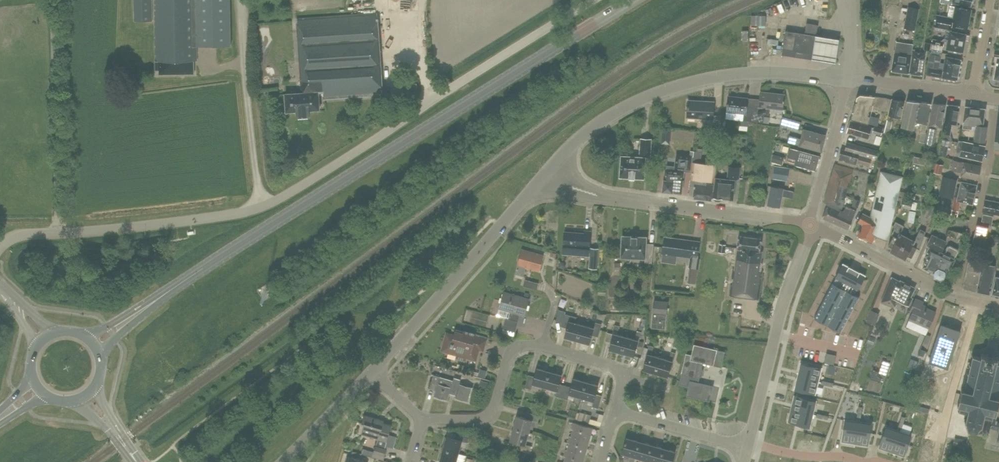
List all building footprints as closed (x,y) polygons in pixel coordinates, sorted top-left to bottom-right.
[(134,21),(152,21),(152,0),(134,0),(134,21)] [(156,70),(159,70),(159,74),(194,73),(194,60),(197,60),(197,46),(231,45),(230,0),(154,0),(156,70)] [(915,30),(919,8),(908,6),(904,28),(915,30)] [(952,24),(968,27),(971,9),(955,6),(953,17),(937,14),(935,26),(951,29),(952,24)] [(309,110),(320,109),(319,91),(323,91),(323,99),(383,95),(378,12),(298,18),(302,92),(285,93),(286,111),(297,111),(297,116),(309,116),(309,110)] [(768,24),(768,14),(753,14),(753,24),(768,24)] [(809,50),(809,52),(814,53),(815,43),(815,41),(817,32),(818,25),(806,23),(805,33),(785,30),(782,49),(782,54),(795,56),(796,48),(809,50)] [(942,47),(963,51),(966,34),(948,30),(947,38),(945,38),(941,40),(933,38),(930,52),(941,54),(942,47)] [(839,35),(817,32),(815,41),(815,43),(814,53),(836,55),(839,35)] [(892,70),(908,72),(913,43),(896,41),(892,70)] [(795,56),(808,58),(809,50),(796,48),(795,56)] [(913,50),(909,72),(922,74),(925,52),(913,50)] [(943,67),(939,66),(941,54),(930,52),(926,73),(957,80),(961,59),(945,56),(943,67)] [(403,76),(404,83),(415,83),(415,78),(412,75),(403,76)] [(404,83),(404,92),(417,92),(417,83),(415,83),(404,83)] [(752,109),(751,121),(763,122),(763,114),(769,114),(769,108),(782,109),(784,93),(760,91),(758,106),(759,106),(758,110),(752,109)] [(866,94),(860,94),(857,95),(851,117),(868,122),(870,115),(868,114),(870,107),(877,108),(880,96),(875,95),(867,94),(866,94)] [(726,118),(751,121),(752,109),(746,109),(748,97),(728,95),(726,118)] [(880,96),(877,108),(882,110),(885,97),(880,96)] [(885,97),(882,110),(889,111),(892,98),(885,97)] [(892,98),(889,111),(888,115),(884,130),(889,132),(890,128),(891,128),(893,121),(892,121),(893,116),(900,118),(905,100),(902,100),(902,98),(899,98),(898,99),(892,98)] [(907,99),(901,126),(913,129),(915,121),(920,101),(907,99)] [(688,100),(687,117),(709,118),(708,132),(720,133),(721,116),(713,115),(714,101),(688,100)] [(925,132),(927,123),(932,102),(920,100),(917,121),(922,122),(920,132),(921,132),(919,141),(925,143),(925,142),(927,133),(925,132)] [(933,102),(927,133),(925,142),(932,144),(936,126),(941,127),(946,104),(933,102)] [(957,124),(959,105),(947,104),(945,122),(944,122),(942,133),(950,134),(952,123),(957,124)] [(985,108),(965,105),(962,128),(971,129),(972,125),(976,125),(974,138),(972,138),(971,140),(985,142),(987,126),(983,126),(985,108)] [(802,121),(782,116),(780,124),(800,129),(802,121)] [(881,134),(883,128),(850,119),(847,131),(868,137),(870,131),(881,134)] [(748,121),(740,120),(739,129),(747,130),(748,121)] [(670,144),(671,129),(662,128),(661,144),(670,144)] [(788,141),(821,150),(826,134),(804,128),(802,138),(790,135),(788,141)] [(950,134),(942,133),(941,138),(942,138),(940,155),(946,156),(949,139),(952,139),(950,134)] [(620,176),(644,178),(645,156),(650,157),(651,138),(641,137),(640,156),(621,155),(620,176)] [(984,147),(984,145),(959,140),(956,152),(960,153),(959,155),(982,160),(984,147)] [(877,159),(879,150),(847,141),(845,149),(872,157),(877,159)] [(799,149),(791,147),(788,156),(789,156),(788,160),(795,162),(816,168),(820,155),(799,149)] [(872,157),(842,149),(838,161),(856,166),(857,161),(869,165),(872,157)] [(713,197),(715,177),(717,164),(701,162),(702,152),(694,151),(691,178),(696,179),(693,197),(712,200),(713,197)] [(691,172),(693,156),(678,154),(678,153),(676,153),(674,165),(666,164),(666,169),(663,190),(681,192),(684,171),(691,172)] [(782,164),(785,157),(773,154),(771,161),(782,164)] [(961,175),(977,179),(980,165),(954,159),(952,169),(962,172),(961,175)] [(822,217),(849,229),(857,211),(846,205),(844,210),(842,210),(853,168),(835,163),(824,201),(828,204),(822,217)] [(934,172),(941,174),(943,164),(936,163),(934,172)] [(789,167),(774,165),(773,177),(787,179),(789,167)] [(728,179),(715,177),(713,197),(714,197),(715,200),(720,200),(722,198),(733,199),(735,179),(739,178),(740,167),(729,166),(728,179)] [(887,240),(894,215),(902,175),(881,170),(870,216),(862,212),(857,221),(863,224),(857,234),(859,234),(859,236),(863,238),(864,237),(872,241),(876,234),(887,240)] [(957,178),(943,175),(939,194),(954,197),(957,178)] [(973,204),(977,184),(961,181),(960,187),(957,186),(952,209),(958,210),(960,201),(973,204)] [(783,187),(770,186),(767,204),(780,206),(782,195),(792,197),(794,190),(783,188),(783,187)] [(918,202),(902,198),(901,206),(916,209),(918,202)] [(982,211),(998,214),(998,202),(985,199),(982,211)] [(934,215),(936,207),(930,205),(928,214),(934,215)] [(914,223),(916,211),(910,210),(908,222),(914,223)] [(996,226),(991,225),(993,216),(983,214),(981,220),(984,221),(983,225),(977,224),(973,241),(974,243),(984,245),(987,233),(994,235),(996,226)] [(892,253),(897,255),(907,236),(900,232),(904,225),(895,221),(893,225),(894,228),(891,234),(893,235),(888,245),(892,247),(891,250),(893,251),(892,253)] [(907,236),(897,255),(903,258),(903,257),(906,258),(907,254),(912,257),(916,247),(919,249),(920,248),(925,231),(920,228),(915,239),(907,236)] [(563,240),(562,253),(589,255),(591,230),(584,230),(584,233),(564,231),(563,240)] [(944,253),(941,252),(946,241),(932,234),(927,245),(929,247),(925,255),(927,256),(923,266),(934,272),(934,275),(941,278),(944,276),(947,269),(950,270),(955,258),(958,251),(958,248),(950,245),(948,246),(944,253)] [(645,262),(652,263),(653,244),(646,243),(646,236),(622,235),(621,257),(645,258),(645,262)] [(729,295),(747,297),(759,299),(763,270),(761,270),(762,262),(760,262),(762,250),(760,250),(761,238),(739,235),(734,268),(733,268),(732,278),(734,278),(733,286),(731,286),(729,295)] [(700,257),(697,257),(700,241),(664,236),(662,253),(690,257),(689,267),(698,268),(700,257)] [(589,268),(597,268),(599,248),(590,247),(589,268)] [(522,248),(517,263),(515,273),(524,275),(526,266),(539,269),(543,254),(522,248)] [(990,292),(993,276),(995,265),(989,263),(990,255),(985,254),(983,262),(977,290),(989,293),(990,292)] [(978,262),(968,260),(963,285),(964,287),(970,288),(976,290),(981,269),(976,268),(978,262)] [(814,317),(814,318),(815,318),(827,325),(841,332),(847,320),(853,308),(859,297),(855,294),(858,289),(865,275),(866,275),(843,262),(842,263),(843,263),(836,277),(835,277),(836,277),(833,283),(832,283),(827,294),(826,294),(821,305),(821,306),(814,317)] [(696,275),(697,268),(689,267),(688,274),(696,275)] [(900,280),(900,281),(891,277),(880,303),(894,307),(895,305),(896,305),(899,300),(908,305),(912,297),(910,297),(915,288),(900,280)] [(523,285),(536,289),(538,283),(525,279),(523,285)] [(520,314),(525,315),(530,298),(503,291),(499,308),(510,311),(508,318),(506,318),(504,327),(515,330),(520,314)] [(908,319),(929,328),(936,312),(922,306),(923,302),(915,298),(910,310),(912,310),(908,319)] [(665,328),(666,319),(668,301),(654,300),(651,327),(665,328)] [(482,325),(485,313),(469,308),(465,320),(482,325)] [(577,339),(581,324),(575,322),(577,317),(571,315),(565,313),(565,310),(558,308),(555,320),(562,322),(561,325),(567,327),(565,335),(577,339)] [(873,310),(869,321),(877,324),(881,312),(873,310)] [(581,324),(577,339),(590,342),(592,334),(598,336),(601,323),(595,321),(594,327),(581,324)] [(622,351),(626,336),(617,334),(619,326),(615,324),(612,332),(608,331),(606,340),(611,342),(609,348),(622,351)] [(961,330),(942,324),(930,359),(950,365),(961,330)] [(479,348),(484,349),(487,337),(475,334),(476,333),(457,328),(455,334),(446,332),(441,350),(457,354),(456,357),(465,360),(466,357),(476,359),(479,348)] [(635,339),(626,336),(622,351),(634,355),(638,340),(639,340),(641,331),(637,330),(635,339)] [(654,344),(649,343),(648,346),(644,345),(640,359),(645,361),(643,369),(656,372),(660,356),(652,354),(654,344)] [(702,362),(721,366),(724,351),(716,349),(694,344),(692,355),(686,353),(679,384),(689,386),(687,395),(703,399),(709,400),(713,385),(698,382),(699,376),(702,375),(703,370),(701,367),(702,362)] [(660,356),(656,372),(668,375),(672,360),(673,361),(676,352),(671,350),(669,358),(660,356)] [(997,422),(998,421),(996,420),(998,412),(996,411),(998,400),(998,397),(998,396),(998,363),(998,362),(998,358),(993,357),(993,356),(990,355),(987,354),(987,355),(981,354),(980,357),(972,355),(964,388),(961,388),(957,405),(961,406),(960,410),(961,411),(968,413),(967,420),(968,427),(969,428),(977,430),(981,426),(983,427),(983,429),(985,433),(989,432),(990,428),(996,429),(996,428),(997,422)] [(873,376),(887,380),(893,362),(885,359),(881,370),(875,368),(873,376)] [(801,362),(797,376),(818,381),(822,368),(821,368),(808,365),(808,364),(801,362)] [(545,386),(549,371),(537,367),(534,376),(528,374),(525,386),(532,388),(533,382),(545,386)] [(486,378),(488,370),(480,368),(478,376),(486,378)] [(561,374),(549,371),(545,386),(557,389),(556,395),(562,397),(565,384),(559,383),(561,374)] [(454,376),(453,379),(434,373),(429,388),(436,390),(434,396),(448,399),(451,390),(457,392),(455,397),(469,401),(473,386),(460,382),(461,378),(454,376)] [(797,376),(794,389),(802,391),(802,390),(815,393),(815,394),(818,381),(797,376)] [(582,396),(586,381),(574,377),(571,386),(565,384),(562,397),(568,398),(569,393),(582,396)] [(486,391),(488,382),(481,380),(479,389),(486,391)] [(598,384),(586,381),(582,396),(594,399),(592,405),(598,407),(602,395),(596,393),(598,384)] [(795,395),(792,409),(813,414),(816,401),(803,398),(803,397),(795,395)] [(792,409),(789,422),(800,425),(800,424),(809,426),(810,427),(813,414),(792,409)] [(513,427),(529,431),(530,425),(532,419),(536,420),(538,421),(539,414),(527,411),(525,417),(517,414),(513,427)] [(591,414),(580,411),(577,419),(589,423),(591,414)] [(364,423),(361,433),(378,438),(376,445),(375,444),(373,451),(373,452),(372,456),(383,459),(384,455),(385,455),(387,448),(384,447),(388,434),(391,424),(381,421),(382,419),(364,413),(361,422),(364,423)] [(844,429),(842,440),(855,442),(858,421),(845,419),(845,420),(844,429)] [(595,426),(575,421),(565,461),(586,461),(595,426)] [(858,421),(855,442),(868,444),(870,433),(871,424),(871,423),(858,421)] [(883,436),(879,447),(892,451),(899,431),(886,426),(886,427),(883,436)] [(525,443),(529,431),(513,427),(510,439),(518,442),(517,448),(529,451),(531,445),(525,443)] [(899,431),(892,451),(905,455),(908,444),(911,435),(899,431)] [(443,448),(459,452),(461,446),(463,440),(468,442),(470,436),(457,432),(455,438),(447,435),(443,448)] [(384,447),(387,448),(388,446),(393,447),(397,436),(388,434),(384,447)] [(635,456),(634,456),(638,440),(626,437),(622,452),(631,455),(629,461),(634,461),(635,456)] [(953,445),(966,447),(968,439),(955,437),(953,445)] [(635,456),(643,458),(642,461),(647,461),(648,460),(646,459),(651,444),(638,440),(634,456),(635,456)] [(663,447),(651,444),(646,459),(648,460),(655,461),(659,461),(663,447)] [(675,451),(663,447),(659,461),(672,461),(675,451)] [(372,456),(373,451),(363,448),(361,453),(362,453),(372,456)] [(459,453),(459,452),(443,448),(440,460),(446,461),(456,461),(459,453)] [(466,455),(459,453),(456,461),(464,461),(466,455)]
